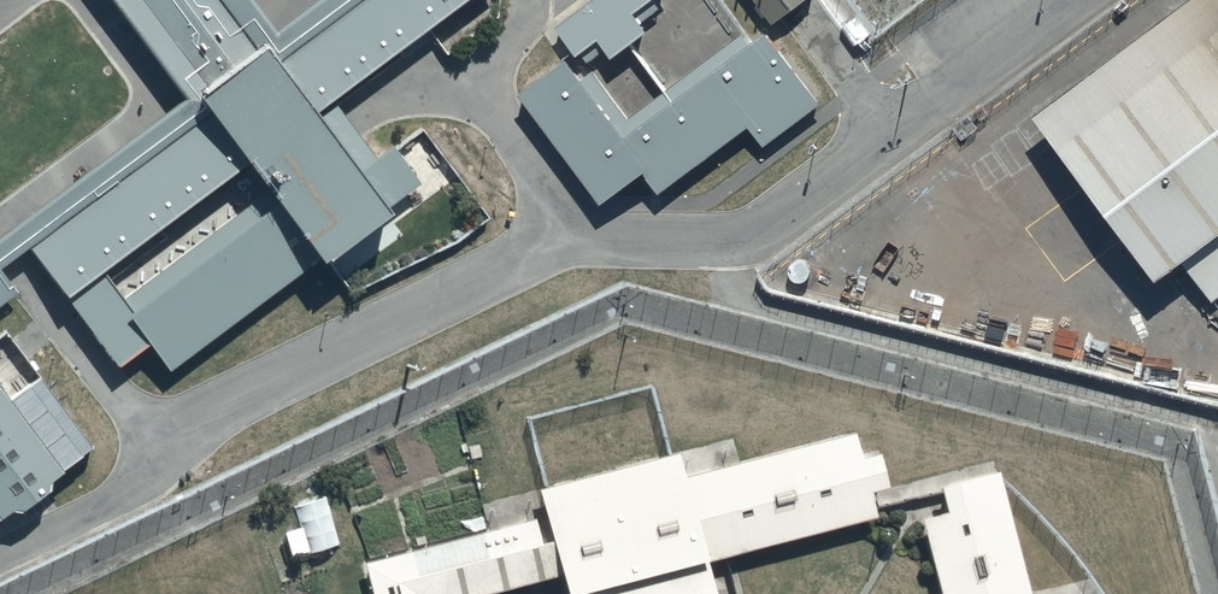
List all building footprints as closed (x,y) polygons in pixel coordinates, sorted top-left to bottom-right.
[(56,239),(142,353),(172,330),(197,363),(443,178),(363,73),(460,0),(301,0),(300,1),(300,0),(146,0),(204,77),(0,230),(0,313),(39,284),(24,264),(56,239)] [(579,11),(600,40),(620,25),(633,42),(670,15),(659,0),(594,0),(579,11)] [(793,23),(824,0),(776,0),(793,23)] [(1049,95),(1169,260),(1194,242),(1217,275),(1217,0),(1180,0),(1049,95)] [(584,46),(541,77),(649,224),(833,90),(778,14),(636,117),(584,46)] [(115,442),(40,341),(0,371),(0,527),(115,442)] [(370,551),(380,593),(464,593),(569,568),(575,593),(733,593),(722,551),(886,510),(864,423),(697,465),(691,444),(546,480),(553,505),(370,551)] [(939,522),(958,593),(1048,593),(1017,468),(956,483),(964,516),(939,522)] [(323,495),(290,505),(307,556),(340,546),(323,495)]
